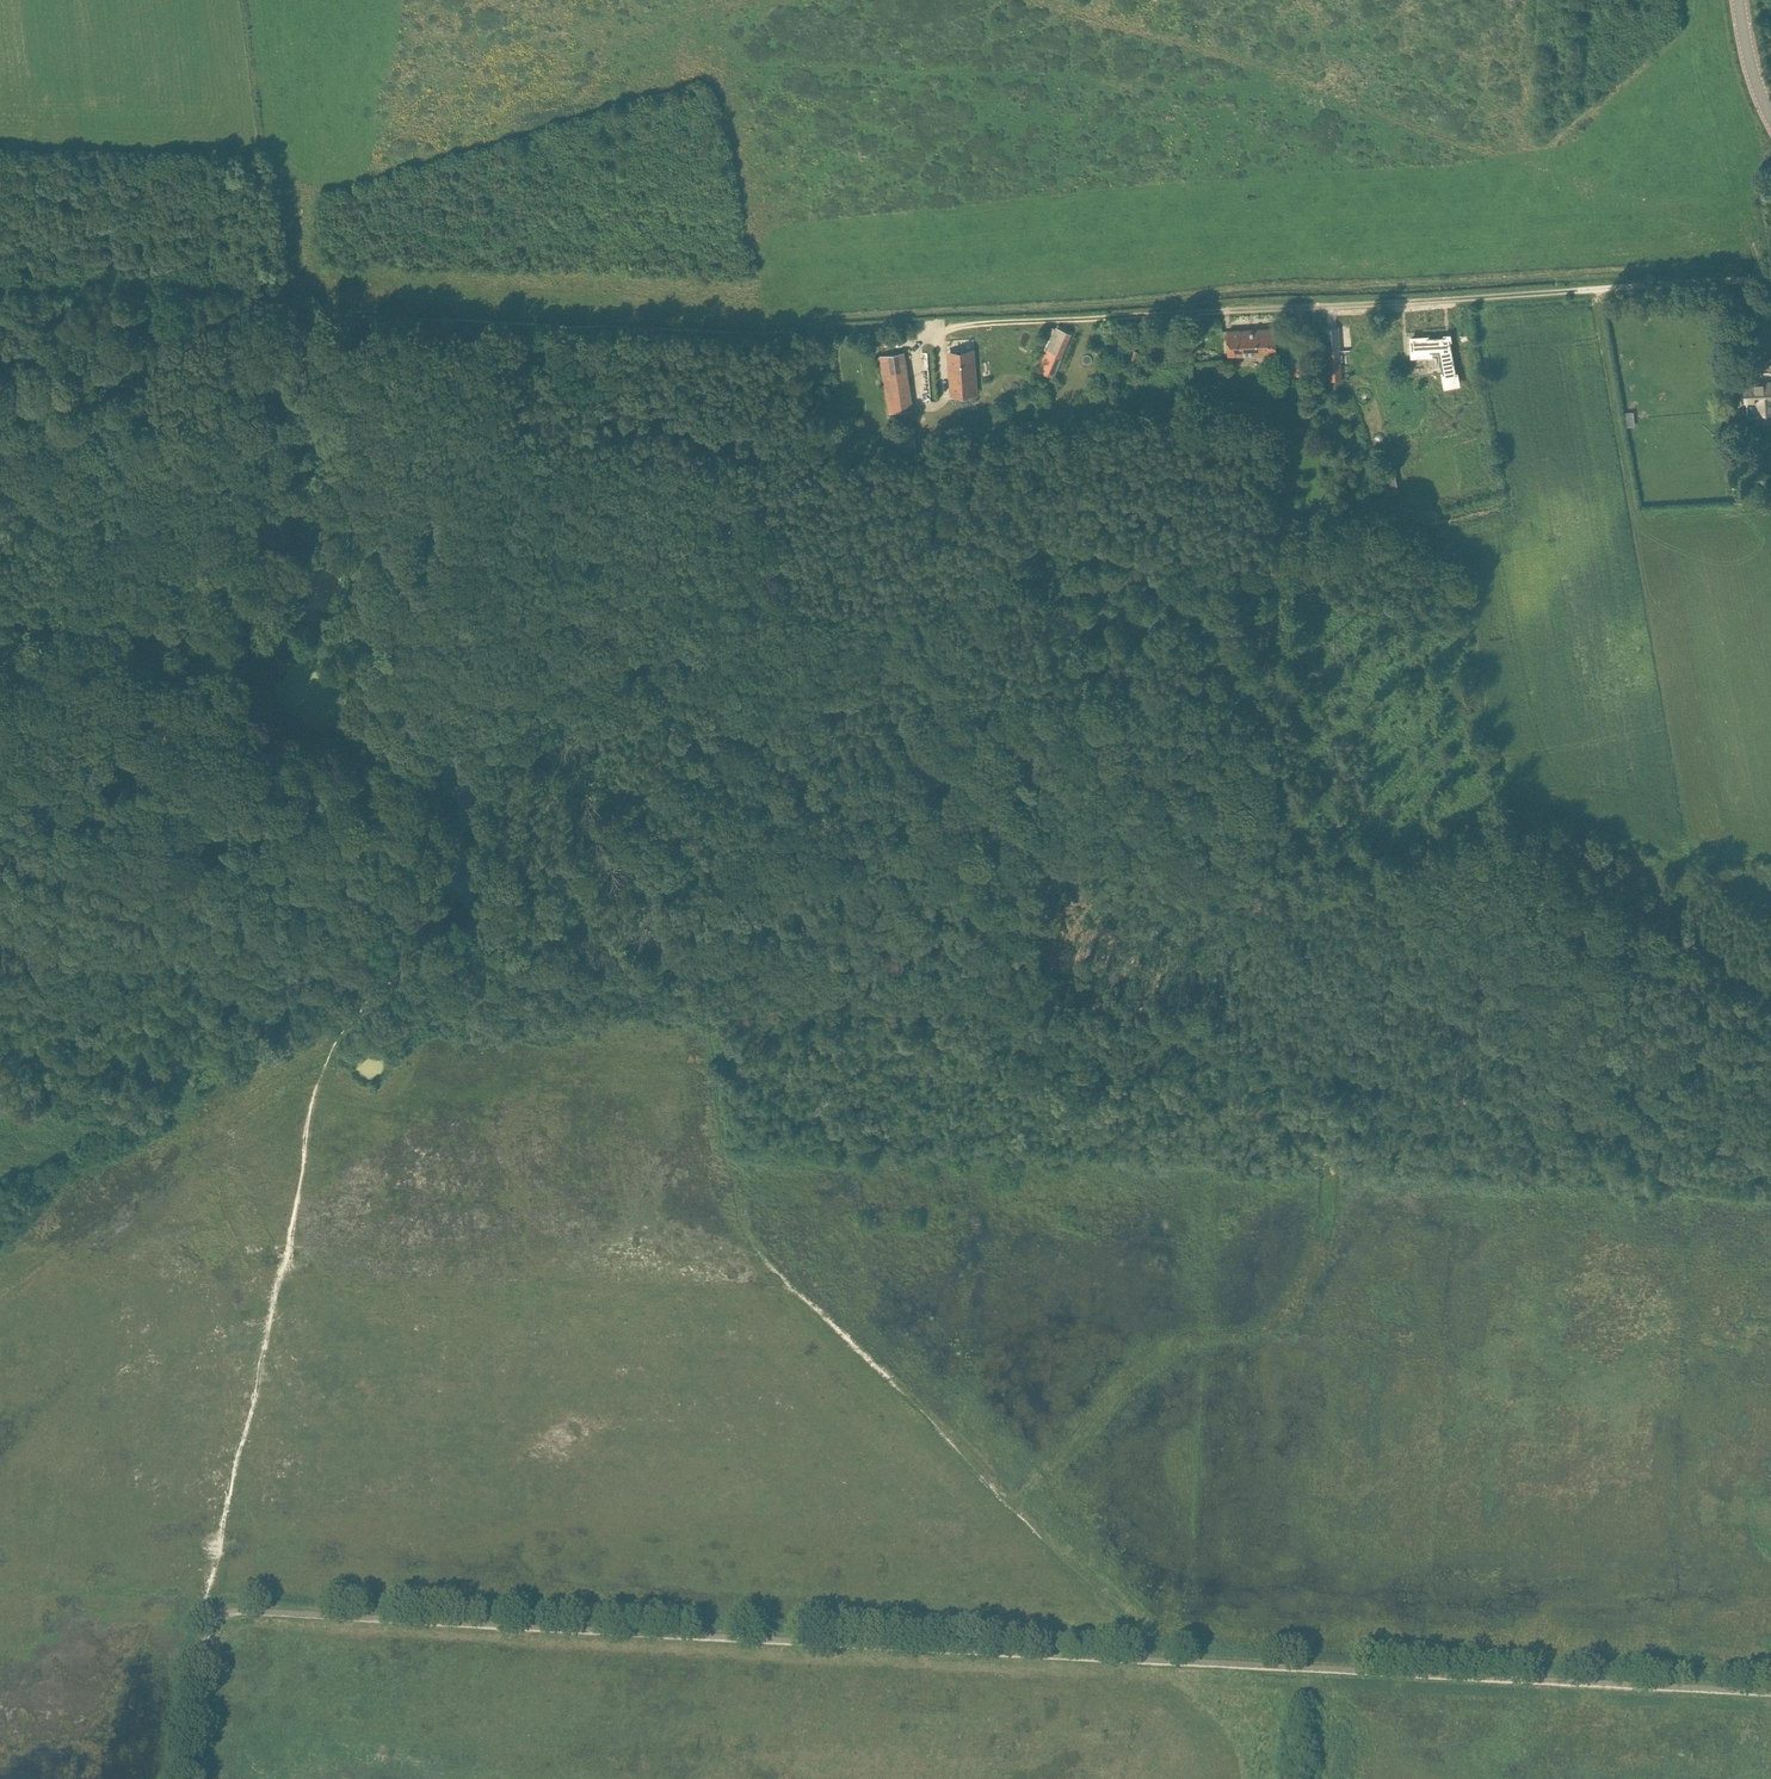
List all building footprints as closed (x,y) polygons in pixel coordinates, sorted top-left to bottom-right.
[(1276,351),(1275,328),(1228,330),(1231,354),(1276,351)] [(1070,335),(1056,330),(1039,369),(1049,373),(1056,356),(1060,358),(1070,335)] [(1449,333),(1411,337),(1413,352),(1439,350),(1446,385),(1459,382),(1449,333)] [(1139,351),(1133,347),(1129,356),(1135,359),(1139,351)] [(973,351),(950,352),(953,394),(977,392),(973,351)] [(1309,351),(1293,352),(1295,373),(1310,372),(1309,351)] [(1342,378),(1340,351),(1328,352),(1330,378),(1342,378)] [(905,352),(885,355),(890,390),(911,387),(905,352)] [(1745,382),(1745,402),(1748,402),(1748,416),(1758,416),(1758,411),(1770,410),(1770,380),(1745,382)] [(1625,405),(1628,427),(1635,426),(1632,404),(1625,405)] [(1387,487),(1397,485),(1395,472),(1385,474),(1387,487)]
